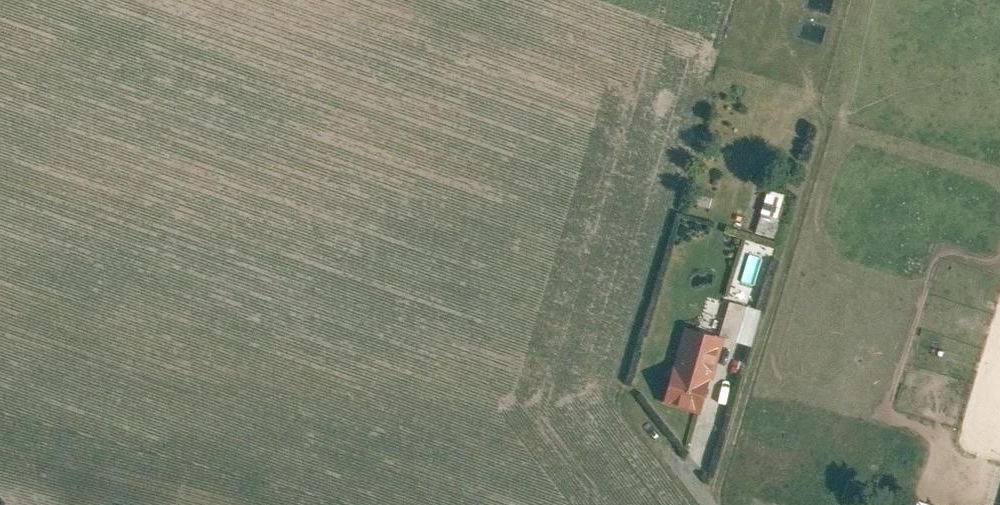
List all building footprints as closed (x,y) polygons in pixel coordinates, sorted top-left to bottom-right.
[(763,187),(750,230),(769,236),(783,193),(763,187)] [(729,302),(719,337),(750,347),(761,311),(729,302)] [(685,329),(664,402),(699,412),(719,345),(700,340),(702,333),(697,332),(685,329)]
